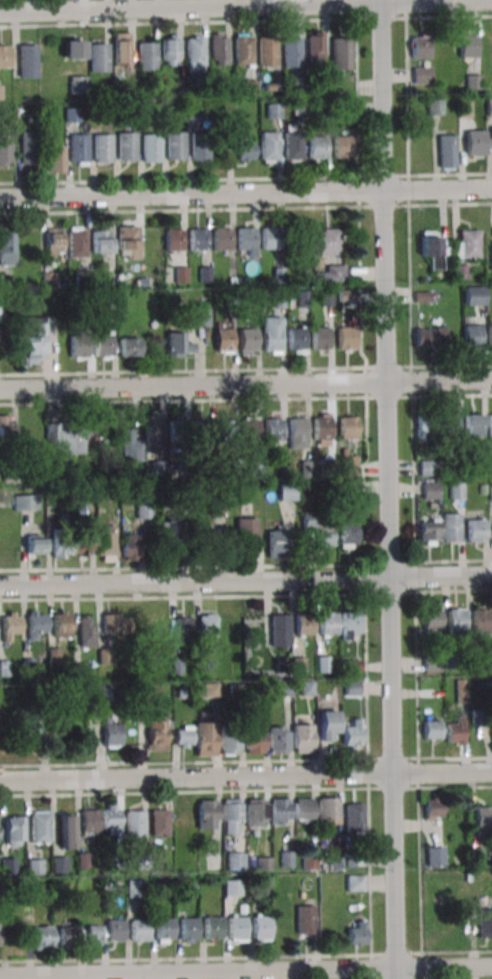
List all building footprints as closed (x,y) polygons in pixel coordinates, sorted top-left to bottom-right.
[(307,32),(324,32),(324,60),(308,60),(307,32)] [(178,34),(162,34),(162,64),(178,64),(178,34)] [(228,34),(211,34),(211,65),(228,65),(228,34)] [(83,36),(67,36),(67,58),(82,58),(83,36)] [(205,36),(187,36),(187,75),(205,75),(205,36)] [(234,37),(253,36),(254,64),(235,65),(234,37)] [(412,36),(428,36),(429,58),(412,58),(412,36)] [(459,36),(476,36),(476,58),(459,58),(459,36)] [(113,38),(131,37),(132,65),(114,66),(113,38)] [(258,38),(276,37),(277,65),(259,66),(258,38)] [(283,38),(301,37),(302,65),(284,66),(283,38)] [(332,39),(350,38),(351,69),(333,70),(332,39)] [(138,43),(156,42),(157,70),(139,71),(138,43)] [(90,44),(108,43),(109,71),(91,72),(90,44)] [(19,77),(37,77),(37,45),(19,45),(19,77)] [(11,68),(11,46),(0,46),(0,68),(11,68)] [(413,67),(413,84),(431,84),(431,67),(413,67)] [(466,89),(481,89),(481,75),(466,75),(466,89)] [(88,76),(71,76),(71,94),(88,94),(88,76)] [(428,115),(444,115),(444,99),(428,99),(428,115)] [(281,119),(281,104),(267,104),(267,119),(281,119)] [(78,121),(78,108),(67,108),(67,121),(78,121)] [(466,130),(484,130),(484,155),(466,155),(466,130)] [(21,164),(36,164),(36,131),(21,131),(21,164)] [(166,132),(184,131),(185,159),(167,160),(166,132)] [(118,133),(136,132),(137,160),(119,161),(118,133)] [(191,133),(209,132),(210,160),(192,160),(191,133)] [(260,132),(278,132),(279,160),(261,160),(260,132)] [(284,133),(302,132),(303,160),(285,160),(284,133)] [(13,134),(0,134),(0,167),(13,167),(13,134)] [(70,134),(88,134),(89,162),(71,162),(70,134)] [(93,135),(111,134),(112,162),(94,163),(93,135)] [(253,134),(236,134),(236,161),(253,161),(253,134)] [(142,135),(160,135),(161,162),(143,163),(142,135)] [(334,157),(353,157),(353,135),(334,135),(334,157)] [(438,135),(454,135),(456,167),(440,168),(438,135)] [(327,158),(327,137),(310,137),(310,158),(327,158)] [(137,221),(119,221),(119,255),(137,255),(137,221)] [(263,249),(280,249),(280,226),(263,226),(263,249)] [(63,227),(46,227),(46,257),(63,257),(63,227)] [(69,258),(86,258),(86,227),(69,227),(69,258)] [(214,250),(231,250),(231,227),(214,227),(214,250)] [(255,227),(239,227),(239,250),(255,250),(255,227)] [(166,251),(183,251),(183,228),(166,228),(166,251)] [(208,228),(189,228),(189,250),(208,250),(208,228)] [(14,229),(0,229),(0,265),(14,265),(14,229)] [(311,255),(340,255),(340,229),(311,229),(311,255)] [(110,230),(93,230),(93,253),(110,253),(110,230)] [(479,230),(453,230),(453,259),(479,259),(479,230)] [(421,232),(421,258),(431,258),(431,268),(444,268),(444,248),(440,248),(440,232),(421,232)] [(453,279),(469,279),(469,264),(453,264),(453,279)] [(345,283),(345,265),(325,265),(325,272),(314,272),(314,283),(345,283)] [(188,282),(188,266),(175,266),(175,282),(188,282)] [(43,288),(58,288),(58,272),(43,272),(43,288)] [(486,286),(465,286),(465,306),(486,306),(486,286)] [(209,309),(194,309),(194,327),(209,327),(209,309)] [(46,316),(26,316),(26,362),(46,362),(46,316)] [(282,317),(263,317),(263,354),(282,354),(282,317)] [(233,352),(233,321),(216,321),(216,352),(233,352)] [(463,325),(480,325),(481,347),(464,347),(463,325)] [(338,351),(356,351),(356,326),(338,326),(338,351)] [(333,349),(333,327),(312,327),(312,349),(333,349)] [(306,328),(288,328),(288,352),(306,352),(306,328)] [(415,347),(446,347),(446,328),(415,328),(415,347)] [(240,329),(240,355),(257,355),(257,329),(240,329)] [(71,358),(88,358),(88,333),(71,333),(71,358)] [(167,357),(193,357),(193,342),(184,342),(184,333),(167,333),(167,357)] [(112,334),(95,334),(95,358),(112,358),(112,334)] [(139,337),(120,337),(120,357),(139,357),(139,337)] [(331,413),(314,413),(314,447),(331,447),(331,413)] [(38,414),(21,414),(21,439),(38,439),(38,414)] [(464,415),(481,414),(482,436),(465,436),(464,415)] [(12,437),(12,415),(0,415),(0,437),(12,437)] [(162,452),(162,415),(145,415),(145,452),(162,452)] [(434,415),(417,415),(417,440),(434,440),(434,415)] [(459,415),(442,415),(442,437),(459,437),(459,415)] [(340,438),(357,438),(357,416),(340,416),(340,438)] [(307,417),(289,417),(289,449),(307,449),(307,417)] [(258,418),(241,418),(241,441),(258,441),(258,418)] [(283,418),(266,418),(266,441),(283,441),(283,418)] [(235,441),(235,419),(218,419),(218,441),(235,441)] [(46,454),(83,454),(83,425),(46,425),(46,454)] [(121,461),(142,461),(142,439),(132,439),(132,429),(121,429),(121,461)] [(263,478),(263,455),(250,455),(250,478),(263,478)] [(342,476),(357,476),(357,455),(342,455),(342,476)] [(151,476),(166,476),(166,460),(151,460),(151,476)] [(437,460),(419,460),(419,476),(437,476),(437,460)] [(439,499),(439,482),(423,482),(423,499),(439,499)] [(464,499),(464,482),(450,482),(450,499),(464,499)] [(279,483),(279,500),(295,500),(295,483),(279,483)] [(14,495),(14,510),(38,510),(38,495),(14,495)] [(153,519),(153,502),(137,502),(137,519),(153,519)] [(442,514),(459,514),(459,542),(442,542),(442,514)] [(179,550),(179,516),(162,516),(162,550),(179,550)] [(332,549),(332,516),(302,516),(302,534),(313,534),(313,549),(332,549)] [(357,548),(357,517),(339,517),(339,548),(357,548)] [(236,547),(256,547),(256,518),(236,518),(236,547)] [(467,520),(483,520),(484,541),(467,541),(467,520)] [(419,522),(436,522),(436,543),(419,543),(419,522)] [(115,526),(98,526),(98,561),(115,561),(115,526)] [(285,529),(267,529),(267,559),(285,559),(285,529)] [(90,557),(90,530),(74,530),(74,557),(90,557)] [(224,530),(195,530),(195,549),(224,549),(224,530)] [(139,561),(139,534),(122,534),(122,561),(139,561)] [(45,535),(27,535),(27,554),(45,554),(45,535)] [(52,536),(52,558),(71,558),(71,536),(52,536)] [(447,609),(447,631),(466,631),(466,609),(447,609)] [(489,609),(472,609),(472,632),(489,632),(489,609)] [(442,610),(423,610),(423,630),(442,630),(442,610)] [(46,611),(27,611),(27,639),(36,639),(36,631),(46,631),(46,611)] [(54,638),(71,638),(71,611),(54,611),(54,638)] [(21,612),(0,612),(0,642),(10,642),(10,633),(21,633),(21,612)] [(168,612),(153,612),(153,648),(168,648),(168,612)] [(342,640),(359,640),(359,612),(342,612),(342,640)] [(102,633),(118,633),(118,613),(102,613),(102,633)] [(313,636),(313,613),(296,613),(296,636),(313,636)] [(316,613),(316,637),(337,637),(337,613),(316,613)] [(197,641),(216,641),(216,615),(197,614),(197,641)] [(290,646),(290,614),(270,614),(270,646),(290,646)] [(174,644),(192,644),(192,615),(174,615),(174,644)] [(94,646),(94,617),(78,617),(78,646),(94,646)] [(360,680),(346,680),(346,695),(360,695),(360,680)] [(203,697),(219,697),(219,684),(203,684),(203,697)] [(337,740),(337,709),(319,709),(319,740),(337,740)] [(464,716),(455,716),(455,723),(447,723),(447,746),(464,746),(464,716)] [(104,747),(121,747),(121,717),(104,717),(104,747)] [(149,750),(167,750),(167,719),(149,719),(149,750)] [(344,747),(361,747),(361,719),(351,719),(351,724),(344,724),(344,747)] [(441,721),(423,721),(423,738),(441,738),(441,721)] [(196,722),(196,755),(216,755),(216,722),(196,722)] [(313,752),(313,724),(293,724),(293,752),(313,752)] [(25,725),(25,744),(43,744),(43,725),(25,725)] [(175,748),(192,748),(192,725),(175,725),(175,748)] [(220,754),(239,754),(239,726),(220,726),(220,754)] [(246,754),(264,754),(264,726),(246,726),(246,754)] [(288,753),(288,727),(269,727),(269,753),(288,753)] [(313,823),(313,798),(294,798),(294,823),(313,823)] [(338,798),(318,798),(318,824),(338,824),(338,798)] [(241,833),(241,799),(222,799),(222,833),(241,833)] [(246,799),(246,826),(266,826),(266,799),(246,799)] [(271,825),(290,825),(290,799),(271,799),(271,825)] [(197,829),(217,829),(217,800),(197,800),(197,829)] [(442,820),(442,800),(425,800),(425,820),(442,820)] [(346,831),(363,831),(363,803),(346,803),(346,831)] [(102,834),(120,834),(120,805),(102,805),(102,834)] [(471,838),(491,838),(491,806),(471,806),(471,838)] [(99,809),(82,809),(82,832),(99,832),(99,809)] [(168,836),(168,809),(151,809),(151,836),(168,836)] [(145,810),(127,810),(127,838),(145,838),(145,810)] [(49,811),(31,811),(31,843),(49,843),(49,811)] [(72,849),(72,815),(60,815),(60,849),(72,849)] [(5,817),(5,846),(23,846),(23,817),(5,817)] [(444,866),(444,847),(426,847),(426,866),(444,866)] [(227,870),(244,871),(244,853),(227,852),(227,870)] [(282,867),(293,867),(293,852),(282,852),(282,867)] [(52,872),(67,872),(67,856),(52,856),(52,872)] [(16,858),(3,858),(3,874),(16,874),(16,858)] [(43,860),(28,860),(28,873),(43,873),(43,860)] [(364,875),(348,875),(348,891),(364,891),(364,875)] [(127,897),(145,897),(145,880),(127,880),(127,897)] [(297,935),(315,935),(315,905),(297,905),(297,935)] [(478,909),(478,938),(491,938),(491,909),(478,909)] [(229,917),(245,917),(245,938),(229,938),(229,917)] [(252,917),(269,917),(269,938),(252,938),(252,917)] [(181,919),(197,918),(197,939),(181,939),(181,919)] [(204,918),(221,918),(221,939),(205,939),(204,918)] [(156,919),(173,919),(173,940),(156,940),(156,919)] [(107,920),(123,920),(123,941),(107,941),(107,920)] [(131,920),(148,920),(148,941),(131,941),(131,920)] [(366,946),(366,920),(357,920),(357,928),(348,928),(348,946),(366,946)] [(86,946),(101,946),(101,925),(86,925),(86,946)] [(51,926),(27,926),(27,949),(51,949),(51,926)] [(57,926),(57,948),(77,948),(77,926),(57,926)]
